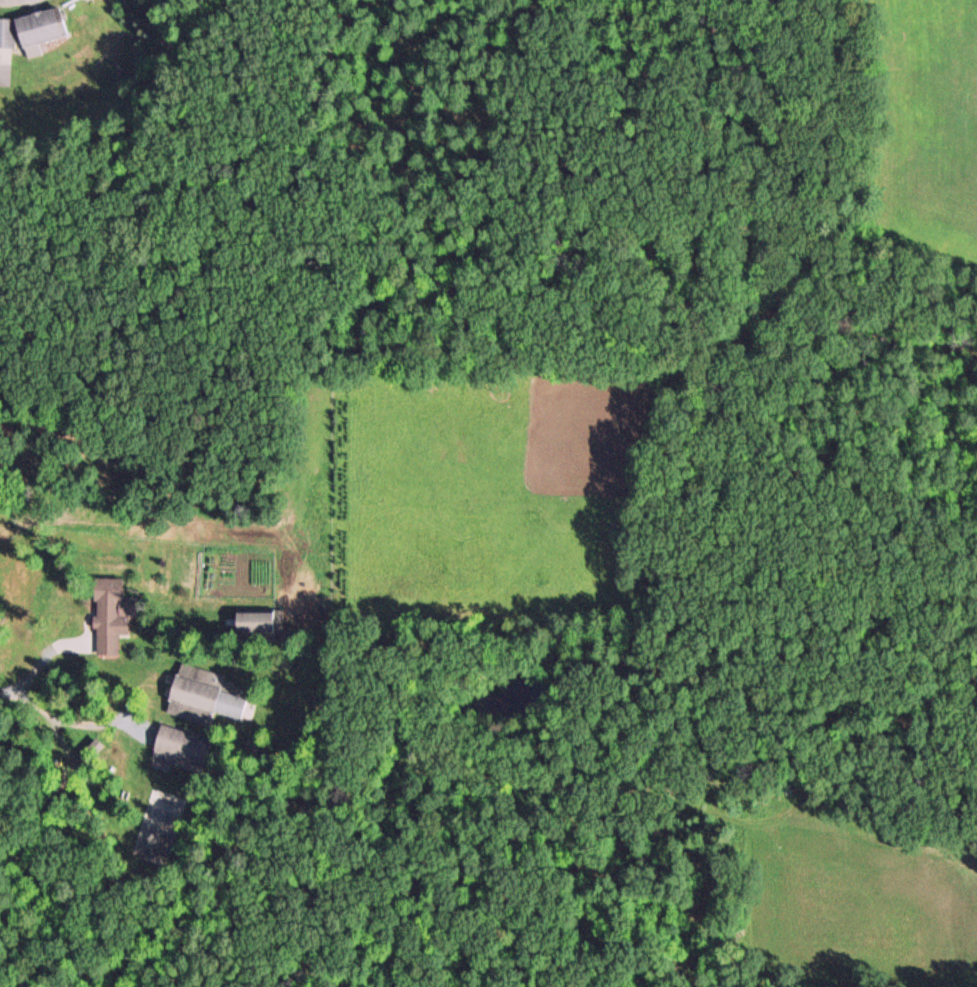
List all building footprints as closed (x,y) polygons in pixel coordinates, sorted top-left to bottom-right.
[(65,35),(59,6),(0,20),(0,50),(65,35)] [(120,615),(121,578),(95,578),(94,655),(118,655),(118,635),(129,635),(129,615),(120,615)] [(283,635),(283,611),(236,611),(236,635),(283,635)] [(211,724),(213,713),(242,719),(250,682),(178,666),(166,714),(211,724)] [(203,772),(211,736),(160,725),(152,760),(203,772)]
